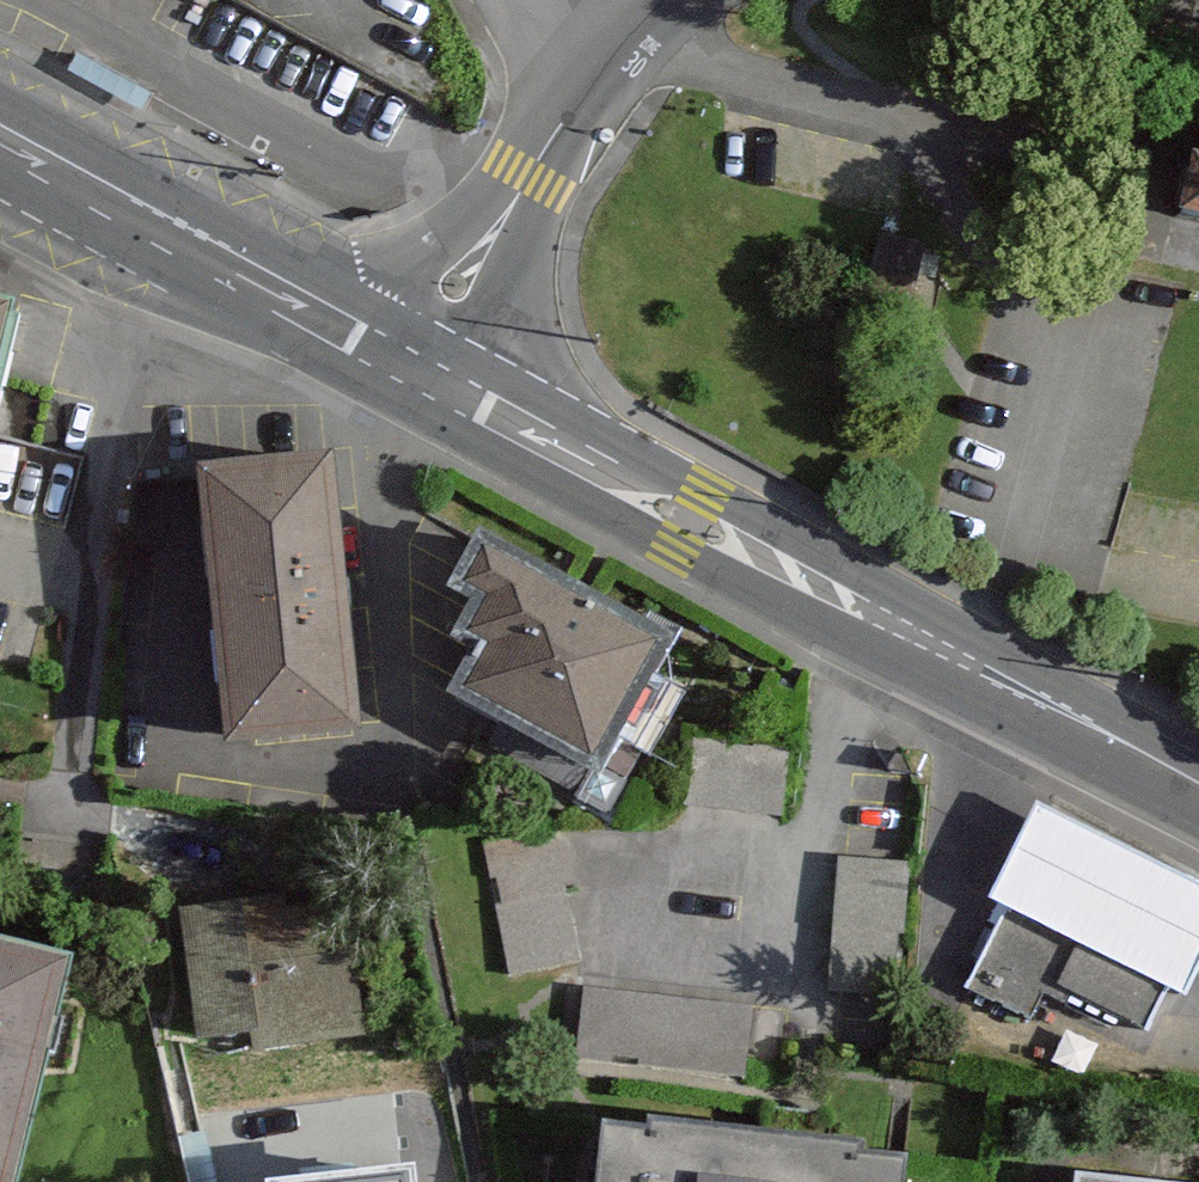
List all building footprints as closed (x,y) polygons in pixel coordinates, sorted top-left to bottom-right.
[(889,242),(879,303),(930,311),(940,250),(889,242)] [(0,281),(0,355),(18,285),(0,281)] [(327,452),(207,464),(233,718),(353,705),(327,452)] [(658,643),(487,544),(464,584),(488,598),(468,634),(492,648),(470,687),(593,757),(658,643)] [(1182,971),(1198,938),(1198,893),(1052,819),(1018,887),(1182,971)] [(556,828),(485,842),(512,971),(583,957),(556,828)] [(915,869),(843,864),(833,993),(906,999),(915,869)] [(1182,971),(1018,887),(965,990),(1061,1039),(1080,1001),(1149,1036),(1182,971)] [(367,910),(201,916),(205,1040),(264,1038),(264,1052),(341,1049),(340,1027),(371,1026),(367,910)] [(0,959),(0,1181),(19,1181),(72,978),(0,959)] [(750,1007),(588,987),(579,1059),(741,1079),(750,1007)] [(651,1108),(650,1121),(605,1116),(598,1181),(899,1181),(903,1146),(862,1143),(863,1128),(651,1108)] [(266,1166),(268,1181),(420,1181),(416,1149),(266,1166)] [(1077,1161),(1075,1181),(1198,1181),(1198,1175),(1077,1161)]
